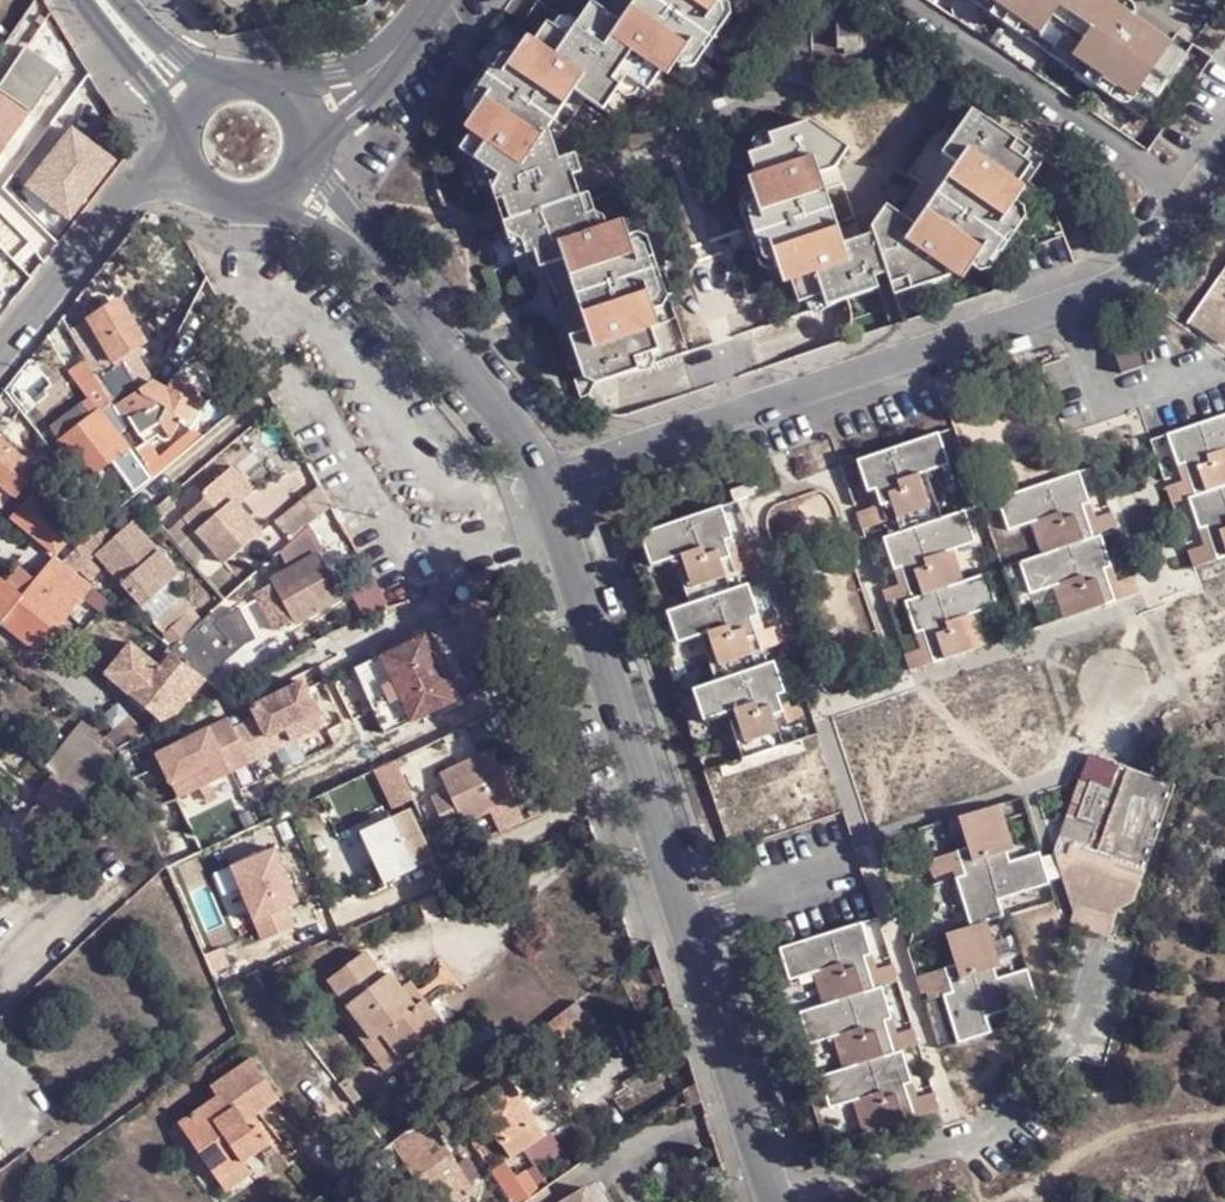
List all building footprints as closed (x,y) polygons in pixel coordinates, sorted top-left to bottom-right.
[(615,23),(601,13),(585,1),(572,21),(562,37),(548,27),(544,23),(530,44),(523,38),(513,54),(470,113),(459,129),(467,134),(455,151),(467,158),(485,171),(491,188),(484,190),(490,206),(499,203),(503,220),(497,222),(502,241),(518,237),(525,255),(533,254),(537,268),(545,267),(563,261),(588,331),(568,336),(582,376),(594,384),(639,368),(634,356),(651,351),(658,348),(648,327),(658,323),(649,301),(628,242),(621,221),(591,231),(567,161),(557,163),(551,146),(544,149),(539,133),(568,90),(597,114),(611,94),(622,77),(637,87),(642,91),(655,71),(660,76),(675,58),(710,8),(715,0),(631,0),(615,23)] [(601,13),(615,23),(631,0),(610,0),(601,13)] [(1137,124),(1182,58),(1127,19),(1098,0),(957,0),(1137,124)] [(1125,0),(1098,0),(1127,19),(1130,10),(1125,0)] [(710,8),(675,58),(680,62),(693,58),(717,25),(714,11),(710,8)] [(572,21),(559,10),(544,23),(562,37),(572,21)] [(840,23),(841,49),(865,48),(864,19),(858,14),(851,13),(844,17),(840,23)] [(470,113),(513,54),(510,50),(500,53),(465,101),(470,113)] [(0,93),(0,95),(32,116),(61,75),(26,52),(0,93)] [(611,94),(625,103),(637,87),(622,77),(611,94)] [(0,98),(0,166),(32,119),(0,98)] [(870,120),(849,105),(824,113),(819,123),(852,147),(870,120)] [(838,148),(798,117),(762,129),(762,131),(766,143),(750,148),(743,149),(751,173),(742,176),(751,200),(771,256),(778,280),(787,277),(796,299),(801,297),(818,292),(822,304),(875,287),(870,273),(884,268),(889,282),(907,276),(910,288),(951,272),(958,277),(971,255),(1005,205),(1021,185),(1013,179),(1026,160),(1020,156),(1006,146),(1014,137),(970,107),(940,152),(954,163),(914,221),(898,211),(882,200),(868,222),(870,229),(840,240),(816,170),(826,167),(838,148)] [(766,143),(762,131),(748,136),(750,148),(766,143)] [(115,168),(74,135),(36,181),(77,214),(115,168)] [(1006,146),(1020,156),(1028,146),(1014,137),(1006,146)] [(940,152),(898,211),(914,221),(954,163),(940,152)] [(462,160),(473,192),(484,190),(485,171),(467,158),(462,160)] [(36,181),(29,190),(70,223),(77,214),(36,181)] [(740,210),(760,258),(771,256),(751,200),(744,200),(740,210)] [(1015,220),(1011,206),(1005,205),(971,255),(979,259),(988,256),(1015,220)] [(518,237),(502,241),(508,260),(525,255),(518,237)] [(628,242),(649,301),(653,301),(661,290),(646,247),(635,239),(628,242)] [(23,280),(47,260),(36,247),(12,266),(23,280)] [(545,267),(568,336),(588,331),(563,261),(545,267)] [(875,287),(889,282),(884,268),(870,273),(875,287)] [(907,276),(889,282),(894,292),(910,288),(907,276)] [(818,292),(801,297),(807,309),(822,304),(818,292)] [(124,304),(117,308),(139,350),(145,347),(124,304)] [(153,386),(134,353),(139,350),(117,308),(90,321),(92,325),(75,338),(88,361),(99,381),(115,410),(153,386)] [(1137,344),(1113,352),(1120,377),(1147,369),(1137,344)] [(639,368),(654,363),(651,351),(634,356),(639,368)] [(126,430),(115,410),(99,381),(88,361),(71,375),(101,415),(62,447),(89,483),(115,464),(127,482),(147,467),(126,430)] [(202,394),(185,426),(193,430),(214,390),(206,377),(185,366),(176,381),(202,394)] [(169,394),(153,386),(115,410),(126,430),(132,427),(145,448),(151,444),(159,440),(165,441),(172,439),(176,433),(181,424),(185,426),(202,394),(176,381),(169,394)] [(1166,438),(1182,484),(1166,489),(1172,507),(1188,502),(1204,549),(1188,554),(1194,572),(1219,563),(1224,561),(1224,418),(1166,438)] [(145,448),(140,453),(147,467),(156,483),(209,437),(193,430),(159,458),(151,444),(145,448)] [(0,441),(0,485),(18,499),(39,471),(1,440),(0,441)] [(938,440),(854,468),(874,510),(856,517),(862,533),(888,524),(882,511),(891,508),(895,523),(930,511),(920,480),(949,469),(938,440)] [(1078,475),(998,504),(1009,535),(1029,528),(1041,561),(1022,568),(1032,600),(1052,593),(1063,623),(1114,605),(1105,575),(1111,573),(1102,540),(1093,542),(1082,511),(1089,508),(1078,475)] [(219,486),(241,511),(252,502),(230,476),(219,486)] [(241,511),(219,486),(200,503),(204,508),(184,525),(224,572),(254,545),(232,518),(237,514),(241,511)] [(15,502),(0,490),(0,513),(3,515),(15,502)] [(43,493),(20,523),(56,553),(81,524),(43,493)] [(731,721),(741,750),(813,725),(807,708),(790,714),(787,701),(791,697),(782,667),(763,673),(758,657),(785,647),(780,630),(764,636),(760,624),(765,621),(756,590),(743,594),(739,577),(759,570),(754,552),(737,558),(733,545),(740,542),(730,512),(689,525),(650,538),(661,567),(680,561),(695,611),(676,617),(686,647),(704,641),(721,687),(704,695),(714,726),(731,721)] [(232,518),(254,545),(259,540),(237,514),(232,518)] [(963,514),(884,543),(898,587),(881,593),(885,610),(909,605),(923,651),(902,659),(907,676),(988,650),(979,619),(998,611),(986,578),(965,586),(955,553),(975,545),(963,514)] [(179,580),(135,525),(97,556),(140,610),(179,580)] [(320,558),(255,594),(277,636),(343,599),(320,558)] [(92,592),(58,564),(56,563),(26,600),(0,578),(0,623),(39,654),(92,592)] [(378,580),(355,588),(361,609),(385,601),(378,580)] [(203,629),(172,655),(206,682),(227,663),(203,629)] [(465,701),(432,637),(387,660),(364,672),(396,734),(421,723),(465,701)] [(206,682),(172,655),(162,668),(154,663),(129,696),(168,720),(182,714),(206,682)] [(314,683),(263,707),(268,719),(245,730),(240,718),(166,754),(155,731),(119,751),(147,818),(187,798),(261,763),(336,727),(314,683)] [(120,720),(106,739),(119,751),(138,741),(120,720)] [(106,739),(85,768),(99,778),(119,751),(106,739)] [(1087,751),(1059,839),(1071,843),(1148,872),(1173,784),(1087,751)] [(496,753),(443,776),(451,794),(435,801),(449,835),(503,810),(518,804),(512,790),(502,769),(496,753)] [(374,765),(391,804),(414,794),(396,755),(374,765)] [(517,762),(502,769),(512,790),(526,784),(517,762)] [(16,824),(45,846),(83,798),(52,773),(32,798),(35,800),(16,824)] [(527,826),(518,804),(503,810),(512,832),(527,826)] [(411,810),(363,833),(389,885),(437,863),(411,810)] [(1003,810),(967,820),(976,849),(930,863),(935,879),(958,872),(976,931),(955,937),(965,968),(919,982),(926,1006),(948,1000),(963,1047),(994,1037),(990,1022),(1040,1007),(1030,975),(1001,984),(998,972),(1005,970),(991,924),(1007,919),(1003,904),(1051,889),(1041,856),(1012,865),(1009,856),(1016,854),(1003,810)] [(1121,921),(1148,872),(1071,843),(1074,906),(1121,921)] [(865,928),(787,952),(797,984),(818,978),(828,1011),(806,1018),(816,1050),(835,1044),(845,1076),(827,1082),(836,1112),(858,1105),(868,1137),(942,1114),(937,1096),(921,1101),(906,1054),(920,1050),(914,1032),(900,1037),(886,991),(900,987),(893,967),(879,972),(865,928)] [(374,957),(337,985),(383,1045),(393,1038),(409,1063),(456,1028),(434,1000),(424,1009),(413,995),(400,978),(393,983),(374,957)] [(434,1000),(425,985),(413,995),(424,1009),(434,1000)] [(578,1005),(531,1041),(546,1063),(593,1028),(578,1005)] [(225,1101),(188,1127),(227,1184),(252,1167),(250,1164),(277,1146),(268,1132),(261,1136),(254,1125),(260,1121),(287,1102),(262,1065),(221,1093),(225,1101)] [(510,1083),(476,1105),(517,1170),(532,1160),(526,1151),(545,1139),(510,1083)] [(268,1132),(260,1121),(254,1125),(261,1136),(268,1132)] [(404,1162),(431,1201),(462,1201),(475,1194),(438,1141),(417,1153),(406,1135),(379,1154),(389,1172),(404,1162)] [(586,1183),(552,1201),(596,1201),(586,1183)]
